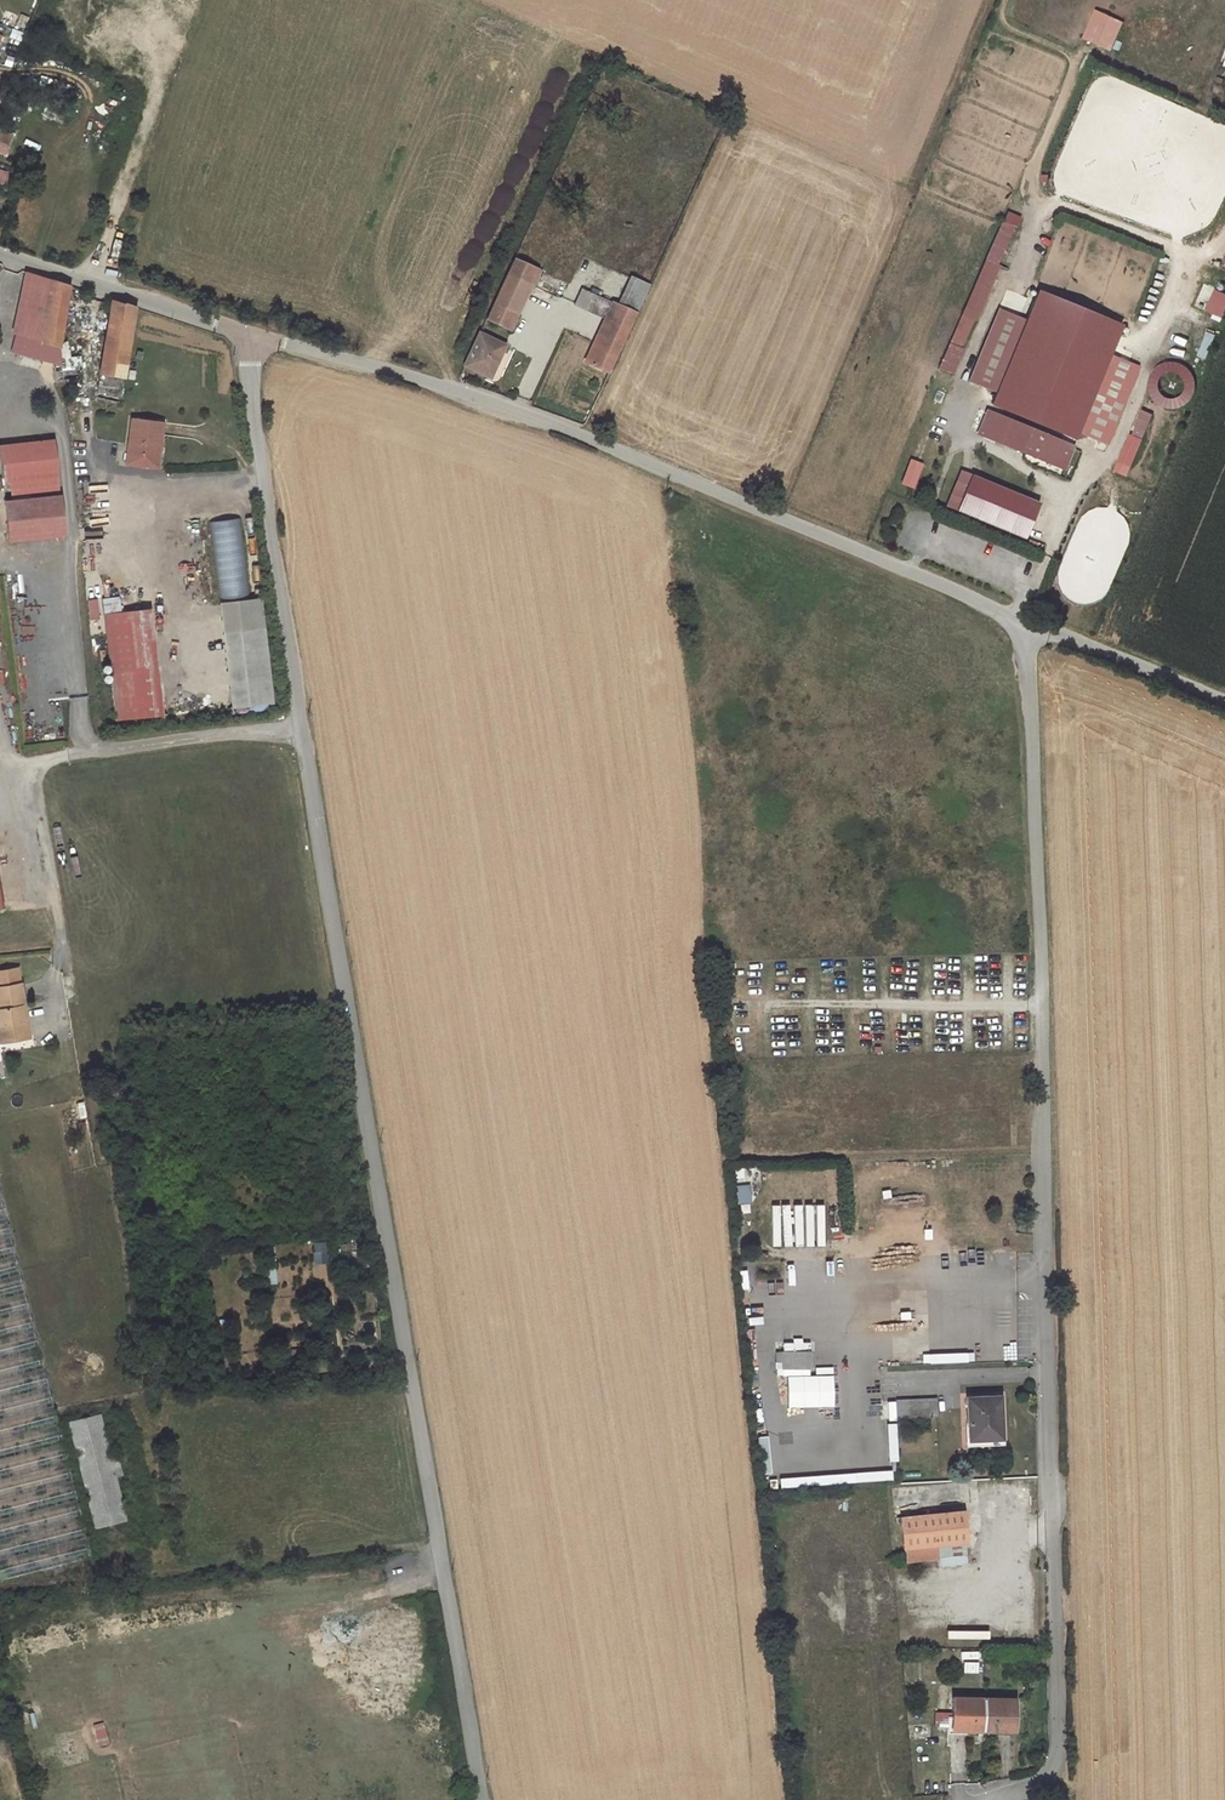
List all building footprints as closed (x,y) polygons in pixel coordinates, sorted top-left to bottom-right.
[(608,66),(603,63),(599,72),(604,74),(608,66)] [(587,113),(582,110),(575,125),(581,128),(587,113)] [(0,131),(0,150),(6,152),(12,135),(0,131)] [(562,169),(556,166),(550,181),(555,184),(562,169)] [(1003,209),(938,369),(953,375),(1018,215),(1003,209)] [(537,224),(531,222),(523,240),(528,241),(537,224)] [(540,270),(515,257),(488,318),(513,329),(520,314),(514,311),(526,283),(533,286),(540,270)] [(51,281),(29,274),(15,334),(38,340),(41,324),(51,281)] [(636,314),(649,286),(632,278),(620,306),(636,314)] [(62,331),(69,287),(51,281),(41,324),(62,331)] [(581,289),(593,294),(596,287),(584,282),(581,289)] [(593,294),(581,289),(573,305),(608,321),(597,344),(588,363),(609,372),(636,314),(620,306),(593,294)] [(1224,310),(1224,295),(1216,291),(1207,310),(1222,317),(1224,310)] [(995,392),(990,404),(992,405),(1072,436),(1074,431),(1106,354),(1117,326),(1037,292),(1025,320),(995,392)] [(135,308),(112,301),(107,326),(131,330),(135,308)] [(995,392),(1025,320),(998,309),(969,381),(995,392)] [(59,346),(62,331),(41,324),(38,340),(59,346)] [(107,326),(99,373),(123,377),(131,330),(107,326)] [(61,365),(61,359),(59,346),(38,340),(15,334),(12,351),(61,365)] [(505,345),(481,334),(466,366),(491,377),(505,345)] [(1106,354),(1074,431),(1107,445),(1139,367),(1106,354)] [(77,358),(61,359),(61,365),(62,368),(75,367),(78,367),(77,358)] [(75,367),(62,368),(63,375),(76,374),(75,367)] [(96,391),(121,395),(123,377),(99,373),(96,391)] [(96,397),(119,401),(121,395),(96,391),(96,397)] [(1137,409),(1116,472),(1130,477),(1151,414),(1137,409)] [(1070,446),(988,411),(978,432),(1062,466),(1070,446)] [(131,418),(123,462),(148,466),(151,446),(157,447),(161,423),(131,418)] [(5,500),(59,494),(53,440),(0,446),(0,449),(5,500)] [(157,447),(151,446),(148,466),(153,467),(157,447)] [(912,488),(921,465),(910,461),(902,484),(912,488)] [(955,511),(970,475),(959,471),(945,507),(955,511)] [(1023,539),(1038,503),(970,475),(955,511),(1023,539)] [(63,534),(59,494),(5,500),(10,540),(63,534)] [(210,521),(217,599),(247,597),(241,518),(210,521)] [(102,599),(104,614),(122,612),(120,597),(102,599)] [(250,601),(219,605),(232,706),(263,702),(250,601)] [(154,607),(122,612),(104,614),(117,721),(168,714),(154,607)] [(0,987),(0,1029),(2,1042),(16,1039),(16,1034),(28,1032),(26,1017),(22,1018),(19,1006),(23,1006),(20,984),(0,987)] [(92,1558),(0,1189),(0,1581),(92,1558)] [(144,1193),(121,1197),(123,1207),(146,1203),(144,1193)] [(276,1266),(269,1266),(269,1269),(267,1269),(268,1283),(277,1283),(276,1266)] [(343,1272),(333,1273),(335,1286),(352,1283),(351,1275),(343,1277),(343,1272)] [(324,1301),(313,1302),(314,1310),(315,1311),(315,1313),(325,1313),(324,1301)] [(201,1311),(193,1312),(195,1325),(202,1324),(201,1311)] [(351,1321),(340,1323),(341,1330),(343,1330),(344,1339),(350,1337),(349,1328),(352,1327),(351,1321)] [(234,1332),(225,1334),(228,1350),(237,1349),(234,1332)] [(165,1360),(158,1361),(161,1375),(168,1374),(165,1360)] [(794,1373),(783,1375),(785,1382),(794,1381),(794,1373)] [(1000,1395),(967,1397),(969,1445),(1002,1444),(1000,1395)] [(936,1398),(896,1400),(898,1418),(937,1417),(936,1398)] [(100,1415),(70,1422),(95,1526),(125,1518),(115,1477),(122,1475),(121,1470),(113,1472),(110,1458),(100,1415)] [(117,1456),(110,1458),(113,1472),(121,1470),(117,1456)] [(916,1515),(896,1517),(897,1523),(902,1522),(904,1548),(966,1542),(963,1511),(932,1514),(930,1492),(914,1494),(916,1515)] [(965,1543),(937,1546),(938,1557),(967,1555),(965,1543)] [(937,1546),(905,1549),(906,1560),(938,1557),(937,1546)] [(978,1663),(965,1662),(964,1673),(978,1674),(978,1663)] [(1033,1662),(1006,1663),(1006,1668),(1020,1668),(1020,1674),(1034,1673),(1033,1662)] [(1015,1699),(953,1698),(952,1729),(993,1730),(993,1734),(1014,1734),(1015,1699)] [(933,1727),(945,1727),(945,1712),(933,1712),(933,1727)]
